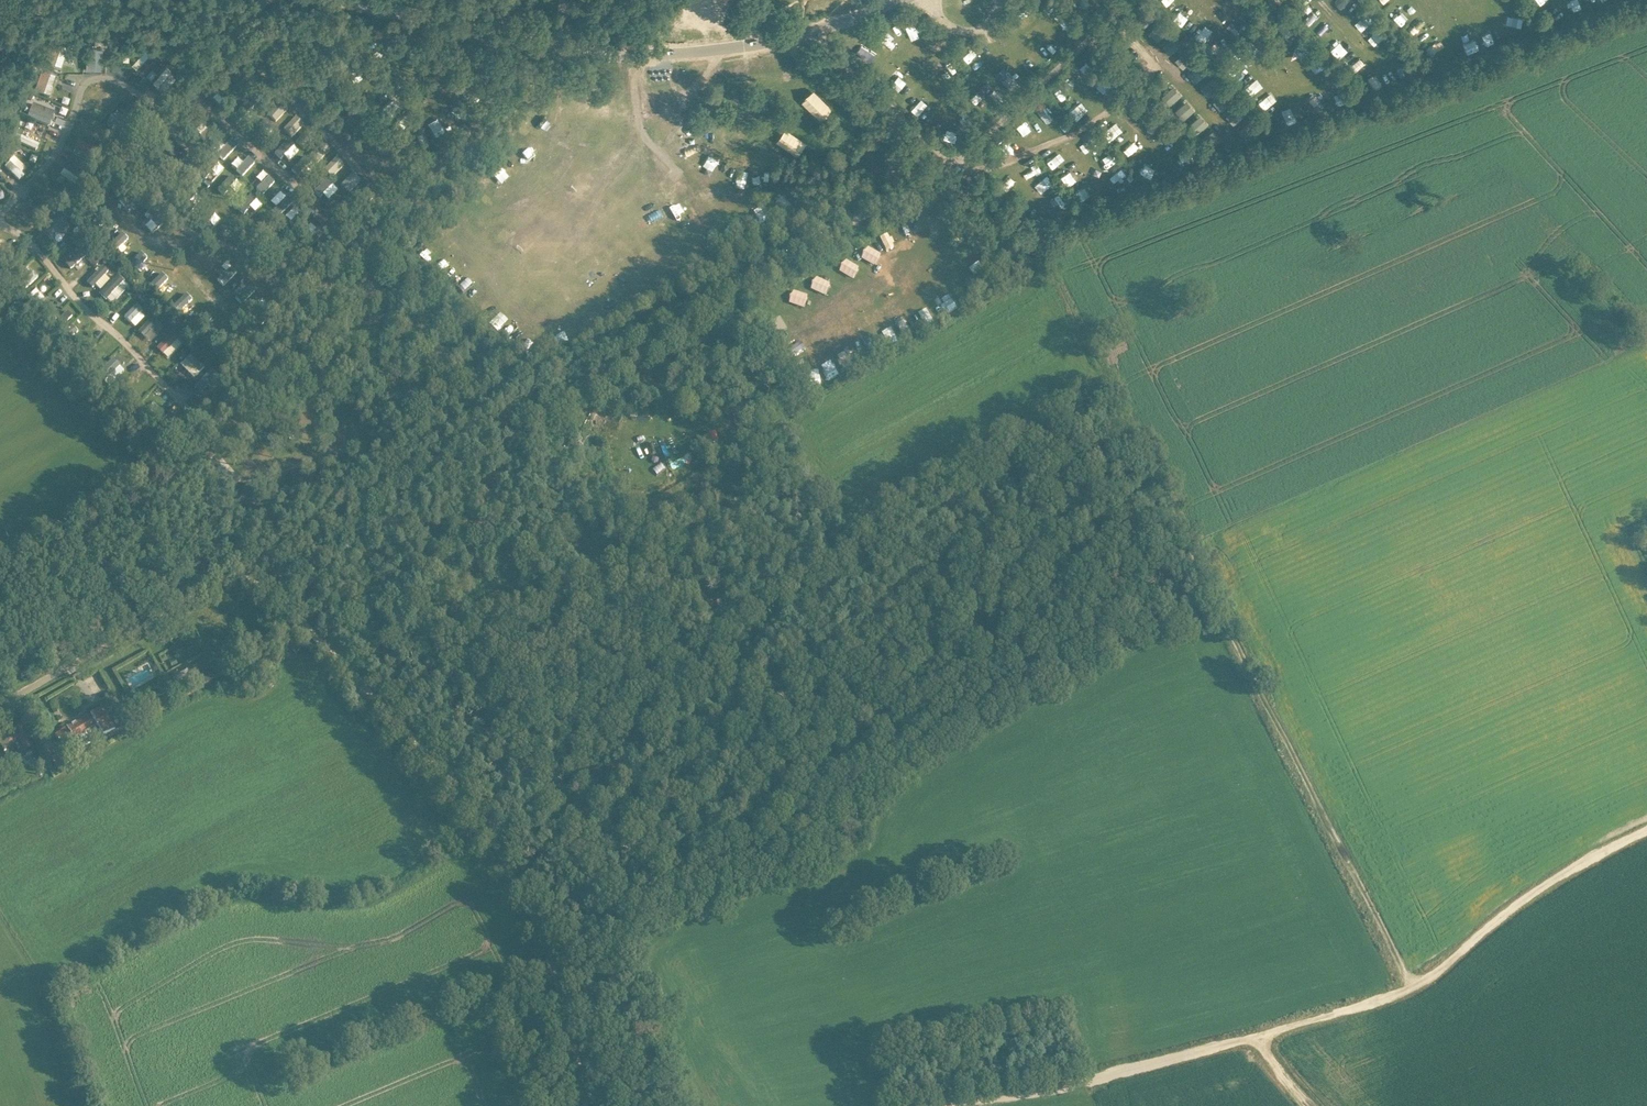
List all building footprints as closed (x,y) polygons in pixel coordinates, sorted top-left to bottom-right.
[(1571,11),(1584,6),(1581,0),(1567,0),(1571,11)] [(1402,23),(1412,11),(1405,5),(1395,17),(1402,23)] [(1163,44),(1173,33),(1155,15),(1144,26),(1163,44)] [(1496,37),(1508,33),(1503,17),(1494,20),(1496,27),(1493,27),(1496,37)] [(1468,30),(1474,45),(1485,41),(1478,26),(1468,30)] [(1421,28),(1414,34),(1420,42),(1428,35),(1421,28)] [(1174,34),(1162,46),(1183,68),(1195,56),(1174,34)] [(1444,57),(1453,43),(1442,36),(1433,49),(1444,57)] [(87,69),(103,69),(103,46),(88,46),(87,69)] [(144,74),(159,56),(146,46),(132,64),(144,74)] [(1188,73),(1196,82),(1207,71),(1199,62),(1188,73)] [(164,92),(176,72),(165,65),(152,85),(164,92)] [(32,67),(29,74),(35,76),(38,69),(32,67)] [(159,73),(153,68),(147,75),(153,80),(159,73)] [(44,73),(37,92),(51,97),(57,77),(44,73)] [(135,73),(131,79),(135,82),(139,76),(135,73)] [(1213,101),(1225,90),(1212,76),(1200,87),(1213,101)] [(802,99),(821,120),(834,108),(815,88),(802,99)] [(1221,110),(1233,99),(1225,91),(1214,101),(1221,110)] [(138,110),(141,105),(135,100),(131,105),(138,110)] [(1187,100),(1178,108),(1184,115),(1193,107),(1187,100)] [(249,102),(239,108),(244,118),(255,111),(249,102)] [(1233,123),(1245,113),(1237,104),(1225,115),(1233,123)] [(143,107),(138,112),(143,116),(147,111),(143,107)] [(124,131),(128,122),(112,114),(108,122),(124,131)] [(1239,127),(1249,118),(1245,114),(1235,123),(1239,127)] [(291,136),(304,124),(297,115),(283,128),(291,136)] [(1200,115),(1192,122),(1199,129),(1207,121),(1200,115)] [(1238,129),(1246,137),(1258,126),(1251,118),(1238,129)] [(38,140),(43,127),(27,121),(19,143),(28,146),(31,137),(38,140)] [(1017,128),(1024,139),(1035,132),(1028,121),(1017,128)] [(112,137),(106,134),(108,128),(96,122),(90,135),(108,144),(112,137)] [(800,154),(808,141),(786,127),(778,140),(800,154)] [(886,137),(862,159),(884,182),(907,161),(886,137)] [(1084,144),(1090,151),(1098,144),(1092,137),(1084,144)] [(79,138),(75,146),(98,156),(102,148),(79,138)] [(221,159),(237,148),(232,140),(216,152),(221,159)] [(277,151),(288,162),(300,151),(289,140),(277,151)] [(336,155),(323,169),(332,176),(344,163),(336,155)] [(25,174),(22,172),(27,167),(14,156),(5,167),(20,180),(25,174)] [(306,156),(292,169),(300,177),(313,165),(306,156)] [(249,157),(244,162),(238,157),(231,165),(243,176),(255,163),(249,157)] [(90,167),(86,172),(90,176),(94,171),(90,167)] [(742,180),(746,172),(737,168),(734,176),(742,180)] [(264,170),(253,181),(263,193),(275,182),(264,170)] [(341,184),(349,192),(361,180),(353,172),(341,184)] [(229,198),(241,184),(231,175),(218,189),(229,198)] [(317,191),(331,200),(339,187),(325,178),(317,191)] [(366,186),(355,200),(364,207),(375,192),(366,186)] [(281,191),(270,203),(281,214),(293,202),(281,191)] [(245,214),(257,201),(250,195),(238,208),(245,214)] [(294,208),(286,217),(292,222),(300,213),(294,208)] [(45,232),(56,243),(73,226),(62,215),(45,232)] [(899,242),(912,236),(907,224),(894,230),(899,242)] [(883,252),(897,244),(889,229),(875,237),(883,252)] [(865,262),(878,255),(870,241),(857,249),(865,262)] [(142,251),(131,262),(137,269),(149,258),(142,251)] [(847,272),(861,266),(855,253),(841,259),(847,272)] [(105,275),(109,269),(102,264),(89,283),(101,292),(110,278),(105,275)] [(825,271),(831,282),(844,276),(838,264),(825,271)] [(218,279),(224,286),(238,273),(232,266),(218,279)] [(151,284),(160,292),(171,280),(163,272),(151,284)] [(118,273),(99,293),(112,305),(131,285),(118,273)] [(814,292),(827,285),(822,276),(809,282),(814,292)] [(235,298),(243,305),(256,290),(249,284),(235,298)] [(792,290),(797,301),(809,295),(805,285),(792,290)] [(173,305),(180,313),(194,299),(187,292),(173,305)] [(780,310),(792,305),(788,296),(777,301),(780,310)] [(131,323),(144,310),(137,303),(124,316),(131,323)] [(43,320),(48,316),(44,312),(40,316),(43,320)] [(205,327),(212,317),(205,312),(198,322),(205,327)] [(153,316),(139,331),(151,342),(166,327),(153,316)] [(169,359),(184,342),(173,331),(157,348),(169,359)] [(100,364),(108,355),(98,346),(90,354),(100,364)] [(187,348),(182,353),(185,356),(190,351),(187,348)] [(195,378),(206,366),(191,353),(180,364),(195,378)] [(112,383),(125,368),(114,358),(101,372),(112,383)] [(213,367),(194,386),(203,395),(221,376),(213,367)] [(155,402),(143,415),(152,424),(164,411),(155,402)] [(210,408),(204,414),(208,418),(214,413),(210,408)] [(710,445),(719,440),(714,432),(706,437),(710,445)] [(183,667),(169,675),(175,685),(184,680),(185,682),(189,679),(183,667)] [(62,731),(55,735),(61,747),(67,744),(72,753),(91,742),(88,735),(86,731),(97,725),(100,729),(103,735),(114,729),(102,708),(95,712),(96,712),(91,715),(66,729),(62,732),(62,731)] [(30,737),(24,725),(12,731),(13,733),(8,736),(7,734),(8,734),(8,733),(0,737),(0,741),(4,750),(3,751),(4,753),(6,752),(11,763),(25,756),(25,755),(34,751),(32,746),(29,738),(30,737)] [(51,742),(41,748),(49,762),(52,760),(53,762),(60,758),(51,742)]
